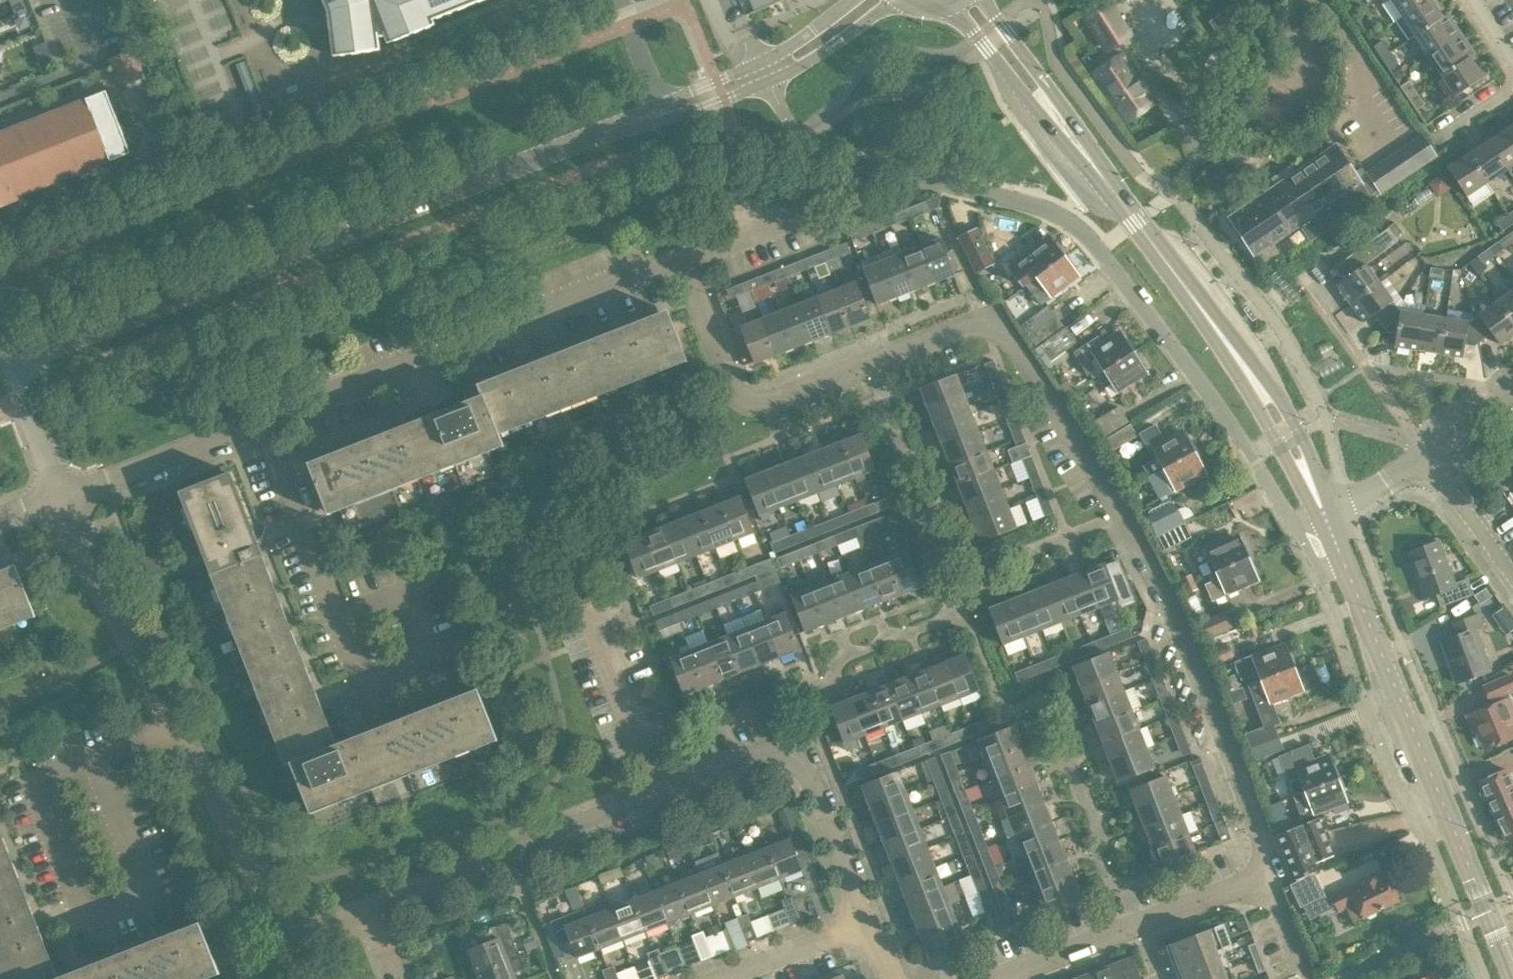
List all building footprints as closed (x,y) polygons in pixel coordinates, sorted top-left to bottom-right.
[(327,9),(333,56),(380,50),(378,33),(382,31),(387,44),(435,25),(433,20),(483,0),(324,0),(327,9)] [(755,10),(750,12),(750,14),(777,2),(776,0),(750,0),(755,10)] [(1384,6),(1396,23),(1398,22),(1396,20),(1425,0),(1384,0),(1384,6)] [(1432,0),(1425,0),(1396,20),(1398,22),(1410,42),(1417,37),(1415,35),(1443,16),(1432,0)] [(1083,19),(1105,57),(1125,46),(1102,7),(1083,19)] [(1415,35),(1417,37),(1429,55),(1462,33),(1448,13),(1443,16),(1415,35)] [(1442,75),(1470,57),(1475,53),(1462,33),(1429,55),(1442,75)] [(1382,58),(1390,52),(1382,40),(1373,46),(1382,58)] [(1120,49),(1085,74),(1120,127),(1156,102),(1120,49)] [(143,78),(130,50),(109,59),(121,87),(143,78)] [(1390,52),(1382,58),(1390,70),(1398,64),(1390,52)] [(1484,77),(1470,57),(1442,75),(1456,95),(1484,77)] [(1409,98),(1417,92),(1409,80),(1400,86),(1409,98)] [(106,91),(0,133),(0,208),(19,200),(18,197),(131,153),(106,91)] [(1417,92),(1409,98),(1416,109),(1425,103),(1417,92)] [(1489,140),(1507,168),(1512,164),(1512,132),(1509,127),(1489,140)] [(1336,145),(1301,169),(1230,217),(1256,255),(1300,226),(1310,241),(1436,156),(1422,135),(1368,171),(1372,178),(1363,185),(1336,145)] [(1489,140),(1469,153),(1487,181),(1507,168),(1489,140)] [(1467,195),(1487,181),(1469,153),(1449,167),(1467,195)] [(1432,182),(1440,193),(1451,184),(1443,173),(1432,182)] [(906,209),(910,218),(923,213),(919,204),(906,209)] [(910,218),(906,209),(893,214),(897,223),(910,218)] [(1508,213),(1496,222),(1503,230),(1512,223),(1512,220),(1508,213)] [(872,233),(885,228),(881,218),(868,223),(872,233)] [(1351,302),(1380,280),(1367,263),(1399,240),(1396,236),(1403,231),(1396,221),(1333,267),(1343,279),(1338,283),(1351,302)] [(868,223),(855,228),(859,238),(872,233),(868,223)] [(977,227),(958,237),(976,274),(995,264),(977,227)] [(941,238),(921,246),(935,282),(955,274),(941,238)] [(1488,248),(1493,256),(1503,249),(1498,241),(1488,248)] [(825,261),(838,256),(850,252),(847,242),(835,247),(822,252),(825,261)] [(1011,266),(1019,276),(1026,284),(1026,285),(1067,254),(1058,243),(1056,245),(1054,242),(1042,251),(1039,246),(1034,250),(1033,249),(1011,266)] [(921,246),(902,253),(916,289),(935,282),(921,246)] [(1493,256),(1488,248),(1477,255),(1478,256),(1469,263),(1478,274),(1487,268),(1483,263),(1493,256)] [(825,261),(822,252),(808,257),(812,266),(825,261)] [(902,253),(883,260),(897,297),(916,289),(902,253)] [(1017,291),(1005,300),(1003,301),(1006,305),(1029,288),(1041,305),(1062,288),(1061,287),(1067,283),(1064,279),(1076,270),(1073,267),(1075,265),(1067,254),(1026,285),(1026,284),(1017,291)] [(877,304),(897,297),(883,260),(863,268),(877,304)] [(784,266),(788,276),(800,271),(796,261),(784,266)] [(788,276),(784,266),(771,271),(775,281),(788,276)] [(1443,268),(1430,267),(1429,276),(1442,278),(1443,268)] [(856,282),(836,289),(850,326),(870,318),(861,295),(868,293),(860,273),(854,275),(856,282)] [(746,281),(750,291),(762,286),(758,276),(746,281)] [(1401,310),(1380,280),(1351,302),(1364,320),(1375,313),(1387,330),(1389,331),(1401,310)] [(750,291),(746,281),(732,286),(736,297),(750,291)] [(836,289),(817,297),(831,333),(850,326),(836,289)] [(1497,301),(1512,322),(1512,289),(1497,301)] [(808,300),(798,304),(812,340),(831,333),(817,297),(814,291),(806,295),(808,300)] [(789,308),(779,312),(793,348),(812,340),(798,304),(796,298),(787,301),(789,308)] [(1512,333),(1512,322),(1497,301),(1469,321),(1475,345),(1492,332),(1500,342),(1512,333)] [(1021,323),(1035,349),(1065,328),(1057,317),(1048,304),(1021,323)] [(1446,317),(1447,310),(1424,307),(1423,314),(1418,348),(1440,352),(1446,317)] [(1395,345),(1418,348),(1423,314),(1401,310),(1389,331),(1397,332),(1395,345)] [(1475,345),(1469,321),(1470,314),(1447,310),(1446,317),(1440,352),(1463,356),(1465,344),(1475,345)] [(779,312),(760,319),(775,355),(793,348),(779,312)] [(328,511),(339,507),(349,533),(498,475),(488,449),(503,443),(499,431),(686,359),(669,316),(491,385),(495,396),(460,409),(454,395),(416,409),(422,425),(311,468),(328,511)] [(755,363),(775,355),(760,319),(741,327),(755,363)] [(1074,337),(1065,328),(1035,349),(1047,364),(1076,341),(1074,337)] [(1088,371),(1097,366),(1101,373),(1136,351),(1129,339),(1126,341),(1124,337),(1112,345),(1109,340),(1103,344),(1102,344),(1090,352),(1086,346),(1075,352),(1088,371)] [(1144,362),(1136,351),(1101,373),(1109,385),(1113,382),(1118,390),(1134,380),(1131,375),(1143,367),(1141,364),(1144,362)] [(993,383),(1002,379),(996,366),(988,370),(993,383)] [(928,408),(965,394),(957,373),(921,388),(928,408)] [(1007,392),(1002,379),(993,383),(998,395),(1007,392)] [(1067,380),(1059,385),(1065,394),(1073,389),(1067,380)] [(965,394),(928,408),(936,427),(972,413),(965,394)] [(1003,408),(1008,421),(1017,417),(1012,404),(1003,408)] [(1102,436),(1127,421),(1123,414),(1119,406),(1093,422),(1102,436)] [(980,432),(972,413),(936,427),(943,446),(980,432)] [(1017,417),(1008,421),(1013,434),(1022,430),(1017,417)] [(1137,435),(1130,424),(1105,439),(1112,450),(1137,435)] [(1149,450),(1154,459),(1143,465),(1149,477),(1197,451),(1191,439),(1188,440),(1186,436),(1173,443),(1171,439),(1166,442),(1156,424),(1139,434),(1148,450),(1149,450)] [(987,450),(980,432),(943,446),(950,464),(987,450)] [(855,477),(857,483),(866,479),(864,474),(875,470),(861,433),(841,441),(855,477)] [(841,441),(822,448),(836,485),(855,477),(841,441)] [(1013,463),(1023,459),(1023,458),(1031,455),(1026,442),(1007,450),(1013,463)] [(817,492),(836,485),(822,448),(803,455),(817,492)] [(950,464),(958,483),(994,469),(987,450),(950,464)] [(1149,477),(1160,498),(1186,484),(1186,483),(1205,473),(1201,465),(1204,463),(1197,451),(1149,477)] [(798,499),(817,492),(803,455),(784,462),(798,499)] [(1031,455),(1023,458),(1023,459),(1028,471),(1037,468),(1031,455)] [(779,506),(798,499),(784,462),(765,469),(779,506)] [(769,510),(779,506),(765,469),(746,477),(762,520),(771,517),(769,510)] [(958,483),(965,503),(1002,489),(994,469),(958,483)] [(211,576),(213,575),(257,558),(257,557),(263,555),(252,529),(230,473),(179,493),(183,502),(171,507),(189,554),(189,555),(192,562),(205,557),(208,566),(207,566),(210,574),(211,576)] [(1038,496),(1046,493),(1041,480),(1033,484),(1038,496)] [(1009,507),(1002,489),(965,503),(973,522),(1009,507)] [(1046,493),(1038,496),(1043,510),(1051,506),(1046,493)] [(720,503),(734,539),(754,531),(739,496),(720,503)] [(876,511),(889,506),(886,497),(873,503),(876,511)] [(720,503),(701,511),(715,547),(734,539),(720,503)] [(847,512),(850,522),(863,516),(860,507),(847,512)] [(1009,507),(973,522),(980,541),(1017,527),(1009,507)] [(1152,522),(1158,535),(1184,523),(1180,514),(1177,509),(1152,522)] [(701,511),(682,518),(696,554),(715,547),(701,511)] [(850,522),(847,512),(835,517),(838,526),(850,522)] [(875,519),(872,520),(876,530),(889,525),(885,515),(875,519)] [(678,562),(696,554),(682,518),(663,526),(678,562)] [(876,530),(872,520),(860,525),(863,534),(876,530)] [(809,527),(812,536),(826,531),(822,522),(809,527)] [(1188,530),(1184,523),(1158,535),(1166,549),(1191,536),(1188,530)] [(659,569),(678,562),(663,526),(644,533),(659,569)] [(812,536),(809,527),(797,532),(800,541),(812,536)] [(835,534),(838,544),(851,539),(847,529),(835,534)] [(639,577),(659,569),(644,533),(614,545),(623,569),(634,565),(639,577)] [(838,544),(835,534),(821,539),(825,549),(838,544)] [(771,542),(774,551),(787,546),(784,537),(771,542)] [(1407,552),(1425,597),(1436,593),(1441,605),(1472,593),(1467,578),(1454,583),(1439,540),(1407,552)] [(1206,560),(1212,574),(1250,556),(1244,543),(1241,545),(1239,542),(1227,547),(1225,543),(1219,546),(1218,545),(1207,550),(1211,558),(1206,560)] [(797,548),(801,558),(813,553),(809,544),(797,548)] [(801,558),(797,548),(784,554),(788,563),(801,558)] [(907,549),(886,557),(901,594),(921,586),(907,549)] [(1256,570),(1250,556),(1212,574),(1215,580),(1205,585),(1213,602),(1228,595),(1227,594),(1238,589),(1238,588),(1244,585),(1242,580),(1254,574),(1253,571),(1256,570)] [(886,557),(868,564),(882,601),(901,594),(886,557)] [(490,764),(482,743),(495,737),(479,694),(334,751),(257,558),(213,575),(277,737),(280,735),(318,832),(490,764)] [(1104,563),(1085,571),(1099,607),(1118,599),(1119,603),(1133,598),(1118,561),(1105,566),(1104,563)] [(745,568),(749,576),(748,577),(749,579),(761,574),(756,563),(745,568)] [(868,564),(849,571),(863,608),(882,601),(868,564)] [(749,576),(745,568),(732,573),(736,581),(748,577),(749,576)] [(34,613),(16,569),(0,575),(0,626),(34,613)] [(844,615),(863,608),(849,571),(830,579),(844,615)] [(1085,571),(1066,578),(1080,614),(1099,607),(1085,571)] [(776,573),(758,580),(761,589),(779,582),(776,573)] [(1182,578),(1186,586),(1195,582),(1191,574),(1182,578)] [(707,582),(711,591),(723,586),(720,577),(707,582)] [(1061,621),(1080,614),(1066,578),(1047,585),(1061,621)] [(825,623),(844,615),(830,579),(811,586),(825,623)] [(711,591),(707,582),(695,587),(698,596),(711,591)] [(806,630),(825,623),(811,586),(810,586),(809,582),(801,585),(802,589),(792,593),(806,630)] [(1198,588),(1195,582),(1186,586),(1188,592),(1198,588)] [(732,590),(735,598),(749,593),(745,584),(732,590)] [(1042,629),(1061,621),(1047,585),(1028,593),(1042,629)] [(38,586),(29,590),(38,612),(47,608),(38,586)] [(1486,587),(1474,595),(1479,604),(1491,597),(1486,587)] [(735,598),(732,590),(719,595),(723,603),(735,598)] [(669,597),(673,606),(686,601),(682,592),(669,597)] [(1023,636),(1042,629),(1028,593),(1009,600),(1023,636)] [(673,606),(669,597),(657,602),(660,611),(673,606)] [(694,604),(698,614),(711,609),(707,599),(694,604)] [(1023,636),(1009,600),(989,608),(1003,644),(1023,636)] [(698,614),(694,604),(681,609),(685,619),(698,614)] [(785,611),(785,612),(783,607),(774,610),(776,615),(766,619),(780,656),(800,648),(785,611)] [(1202,638),(1205,637),(1206,639),(1231,628),(1227,618),(1225,613),(1196,625),(1202,638)] [(1456,682),(1489,670),(1475,630),(1484,627),(1479,614),(1453,623),(1457,636),(1442,641),(1456,682)] [(655,620),(659,629),(673,624),(669,615),(655,620)] [(761,663),(780,656),(766,619),(746,627),(761,663)] [(742,670),(761,663),(746,627),(728,634),(742,670)] [(1109,634),(1113,644),(1126,639),(1123,629),(1109,634)] [(728,634),(709,642),(723,678),(742,670),(728,634)] [(1113,644),(1109,634),(1097,639),(1101,649),(1113,644)] [(704,685),(723,678),(709,642),(690,649),(704,685)] [(1072,649),(1075,659),(1088,654),(1085,644),(1072,649)] [(1145,660),(1155,656),(1150,644),(1140,648),(1145,660)] [(1216,663),(1234,657),(1231,650),(1229,644),(1211,650),(1216,663)] [(685,693),(704,685),(690,649),(670,657),(685,693)] [(1075,659),(1072,649),(1059,654),(1063,664),(1075,659)] [(1081,686),(1117,671),(1110,651),(1073,665),(1081,686)] [(1245,680),(1247,686),(1295,666),(1290,653),(1287,654),(1286,652),(1273,657),(1271,653),(1264,655),(1264,654),(1254,658),(1252,655),(1233,662),(1241,681),(1245,680)] [(965,654),(945,662),(959,698),(979,690),(965,654)] [(1155,656),(1145,660),(1150,673),(1160,669),(1155,656)] [(1034,664),(1038,674),(1051,668),(1047,658),(1034,664)] [(940,705),(959,698),(945,662),(926,669),(940,705)] [(1038,674),(1034,664),(1021,669),(1025,679),(1038,674)] [(1300,679),(1295,666),(1247,686),(1263,727),(1244,735),(1249,748),(1277,737),(1273,726),(1279,724),(1270,702),(1301,690),(1297,680),(1300,679)] [(921,712),(940,705),(926,669),(907,676),(921,712)] [(1124,690),(1117,671),(1081,686),(1088,704),(1124,690)] [(1228,693),(1240,688),(1234,674),(1222,678),(1228,693)] [(1484,749),(1512,737),(1512,730),(1508,718),(1512,716),(1512,709),(1506,693),(1512,690),(1512,682),(1510,675),(1482,686),(1491,706),(1470,714),(1484,749)] [(907,676),(888,684),(902,720),(921,712),(907,676)] [(1159,698),(1169,694),(1165,682),(1154,686),(1159,698)] [(888,684),(869,691),(883,727),(902,720),(888,684)] [(1240,688),(1228,693),(1227,693),(1231,704),(1245,699),(1241,688),(1240,688)] [(1132,708),(1124,690),(1088,704),(1095,722),(1132,708)] [(869,691),(850,698),(864,734),(883,727),(869,691)] [(1169,694),(1159,698),(1164,711),(1174,707),(1169,694)] [(844,742),(864,734),(850,698),(830,706),(844,742)] [(1139,728),(1132,708),(1095,722),(1103,742),(1139,728)] [(981,732),(994,727),(990,717),(977,723),(981,732)] [(1173,736),(1184,732),(1179,720),(1169,724),(1173,736)] [(1022,746),(1014,726),(978,740),(986,760),(1022,746)] [(952,733),(955,742),(969,737),(965,727),(952,733)] [(1103,742),(1110,761),(1146,747),(1139,728),(1103,742)] [(1184,732),(1173,736),(1178,749),(1188,745),(1184,732)] [(955,742),(952,733),(939,738),(943,747),(955,742)] [(1279,742),(1277,737),(1249,748),(1254,760),(1282,749),(1279,742)] [(914,747),(918,756),(930,751),(927,742),(914,747)] [(1292,795),(1299,792),(1338,777),(1333,764),(1331,765),(1330,761),(1316,767),(1308,745),(1278,757),(1288,782),(1287,782),(1292,795)] [(1029,765),(1022,746),(986,760),(993,779),(1029,765)] [(918,756),(914,747),(901,752),(905,761),(918,756)] [(1154,766),(1146,747),(1110,761),(1118,780),(1154,766)] [(955,763),(950,751),(941,754),(946,767),(955,763)] [(943,776),(935,756),(920,762),(928,782),(934,779),(943,776)] [(875,763),(878,772),(892,766),(889,757),(875,763)] [(878,772),(875,763),(864,767),(867,776),(878,772)] [(1037,784),(1029,765),(993,779),(1001,798),(1037,784)] [(1199,784),(1208,780),(1203,768),(1194,772),(1199,784)] [(1506,769),(1477,783),(1481,791),(1480,793),(1482,799),(1485,799),(1493,817),(1512,807),(1512,784),(1506,769)] [(869,805),(905,790),(898,771),(862,785),(869,805)] [(1129,789),(1137,808),(1173,794),(1166,775),(1129,789)] [(943,776),(934,779),(939,792),(948,788),(943,776)] [(956,793),(966,789),(961,776),(951,779),(956,793)] [(1343,790),(1338,777),(1299,792),(1302,800),(1295,803),(1301,818),(1325,808),(1324,807),(1331,804),(1329,799),(1343,794),(1341,791),(1343,790)] [(1208,780),(1199,784),(1204,798),(1214,794),(1208,780)] [(1044,803),(1037,784),(1001,798),(1008,817),(1044,803)] [(966,789),(956,793),(961,805),(970,802),(966,789)] [(913,809),(905,790),(869,805),(877,823),(913,809)] [(1137,808),(1144,827),(1180,813),(1173,794),(1137,808)] [(1282,800),(1267,806),(1276,829),(1278,832),(1278,833),(1295,826),(1283,799),(1282,800)] [(949,817),(957,814),(952,801),(944,804),(949,817)] [(1051,821),(1044,803),(1008,817),(1015,835),(1051,821)] [(809,853),(799,829),(791,806),(777,811),(786,834),(788,833),(790,840),(768,848),(779,877),(802,868),(798,857),(809,853)] [(1214,822),(1223,819),(1218,806),(1209,810),(1214,822)] [(1493,817),(1505,842),(1512,839),(1512,840),(1512,807),(1493,817)] [(920,828),(913,809),(877,823),(884,842),(920,828)] [(1144,827),(1152,847),(1188,833),(1180,813),(1144,827)] [(957,814),(949,817),(953,829),(962,826),(957,814)] [(971,831),(980,828),(974,814),(966,817),(971,831)] [(1276,834),(1296,882),(1303,879),(1302,876),(1314,872),(1313,871),(1317,870),(1313,862),(1333,854),(1317,817),(1276,834)] [(1223,819),(1214,822),(1219,835),(1228,831),(1223,819)] [(1059,840),(1051,821),(1015,835),(1023,854),(1059,840)] [(928,847),(920,828),(884,842),(891,861),(928,847)] [(980,828),(971,831),(976,843),(984,839),(980,828)] [(1188,833),(1152,847),(1159,866),(1195,852),(1188,833)] [(963,855),(972,851),(967,838),(958,841),(963,855)] [(1026,863),(1030,873),(1066,859),(1059,840),(1023,854),(1023,855),(1018,857),(1021,865),(1026,863)] [(41,954),(44,953),(0,841),(0,968),(1,970),(4,969),(8,978),(50,978),(41,954)] [(935,866),(928,847),(891,861),(899,880),(935,866)] [(768,848),(746,857),(756,886),(779,877),(768,848)] [(972,851),(963,855),(968,867),(977,864),(972,851)] [(986,869),(995,865),(990,852),(981,855),(986,869)] [(734,894),(756,886),(746,857),(723,865),(734,894)] [(1074,878),(1066,859),(1030,873),(1037,892),(1074,878)] [(723,865),(701,874),(712,903),(734,894),(723,865)] [(995,865),(986,869),(991,881),(1000,877),(995,865)] [(942,885),(935,866),(899,880),(906,899),(942,885)] [(624,877),(621,870),(599,878),(602,885),(624,877)] [(1303,879),(1296,882),(1291,884),(1300,905),(1323,895),(1314,872),(1302,876),(1303,879)] [(701,874),(679,883),(690,912),(712,903),(701,874)] [(1352,922),(1366,916),(1370,918),(1376,915),(1377,910),(1398,899),(1386,874),(1376,879),(1375,876),(1331,896),(1338,911),(1345,908),(1352,922)] [(978,892),(987,889),(983,876),(973,880),(978,892)] [(1037,892),(1045,911),(1081,897),(1074,878),(1037,892)] [(667,921),(690,912),(679,883),(656,892),(667,921)] [(950,904),(942,885),(906,899),(913,918),(950,904)] [(987,889),(978,892),(983,905),(992,902),(987,889)] [(1000,906),(1009,902),(1005,890),(996,893),(1000,906)] [(656,892),(633,900),(645,930),(667,921),(656,892)] [(781,899),(791,924),(802,919),(792,895),(781,899)] [(623,939),(645,930),(633,900),(611,909),(623,939)] [(1009,902),(1000,906),(1005,919),(1014,915),(1009,902)] [(609,903),(586,912),(588,917),(600,948),(623,939),(611,909),(609,903)] [(957,922),(950,904),(913,918),(921,937),(957,922)] [(588,917),(586,912),(554,925),(568,962),(601,949),(600,948),(588,917)] [(748,913),(736,917),(741,929),(752,924),(748,913)] [(990,930),(992,929),(993,931),(1002,927),(996,914),(988,917),(988,918),(985,919),(990,930)] [(1243,932),(1250,929),(1245,915),(1238,917),(1243,932)] [(747,944),(746,941),(757,937),(752,924),(741,929),(736,917),(725,921),(736,949),(747,944)] [(520,957),(506,921),(476,933),(480,944),(469,949),(478,972),(509,961),(520,957)] [(957,922),(921,937),(928,956),(965,942),(957,922)] [(1174,965),(1222,947),(1214,926),(1166,945),(1174,965)] [(69,978),(205,978),(204,975),(218,970),(201,927),(69,978)] [(692,934),(697,947),(708,942),(703,929),(692,934)] [(713,954),(708,942),(697,947),(701,959),(713,954)] [(1253,959),(1260,956),(1255,942),(1248,945),(1253,959)] [(647,951),(652,964),(663,960),(658,947),(647,951)] [(1222,947),(1174,965),(1179,978),(1198,978),(1230,967),(1222,947)] [(1118,978),(1142,978),(1133,955),(1112,963),(1118,978)] [(1260,956),(1253,959),(1258,972),(1265,970),(1260,956)] [(480,978),(516,978),(514,972),(524,967),(520,957),(509,961),(478,972),(480,978)] [(668,972),(663,960),(652,964),(657,976),(668,972)] [(1112,963),(1092,971),(1095,978),(1118,978),(1112,963)] [(607,978),(619,978),(613,964),(603,969),(607,978)] [(1230,967),(1198,978),(1234,978),(1230,967)]
